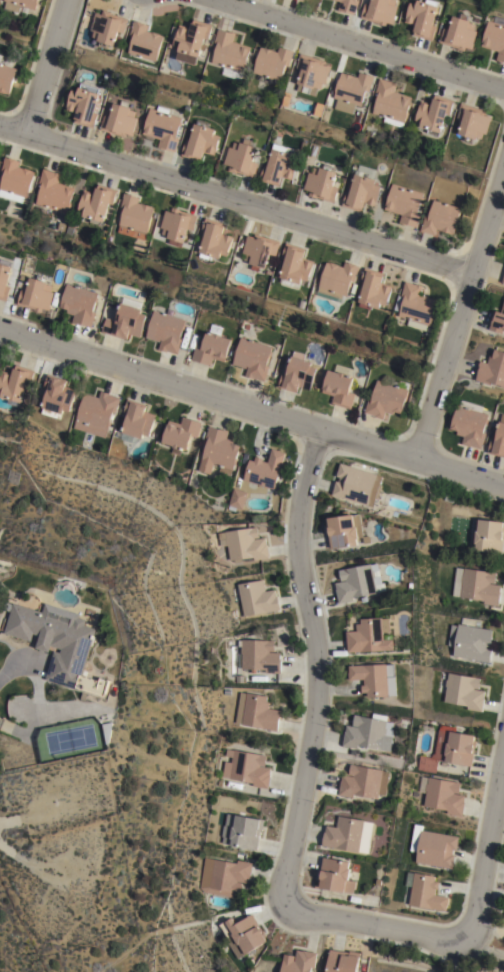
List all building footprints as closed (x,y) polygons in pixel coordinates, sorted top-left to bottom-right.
[(4,1),(2,0),(37,0),(34,10),(28,9),(26,14),(25,16),(23,16),(21,16),(20,13),(22,7),(20,6),(18,12),(2,7),(4,1)] [(333,7),(335,0),(360,0),(355,14),(333,7)] [(371,4),(372,0),(397,0),(395,5),(399,6),(393,23),(387,21),(386,25),(361,17),(365,2),(371,4)] [(417,4),(418,0),(436,0),(439,1),(438,6),(439,6),(434,24),(437,26),(433,40),(413,34),(418,19),(415,18),(413,24),(405,21),(411,2),(417,4)] [(118,31),(114,46),(107,44),(106,48),(98,46),(99,41),(97,40),(97,38),(91,36),(93,30),(88,29),(94,8),(128,18),(124,33),(118,31)] [(472,21),(471,22),(477,24),(475,30),(479,31),(473,49),(466,47),(465,51),(458,49),(458,48),(440,42),(444,27),(450,29),(454,15),(472,21)] [(496,15),(503,17),(503,61),(496,59),(498,51),(481,46),(489,20),(494,21),(496,15)] [(178,50),(177,50),(180,40),(174,38),(178,24),(188,27),(191,18),(212,24),(207,39),(203,38),(201,43),(205,45),(201,58),(197,56),(194,65),(182,61),(184,57),(176,55),(178,50)] [(132,37),(129,36),(134,20),(137,21),(137,20),(146,23),(146,24),(148,24),(146,30),(152,32),(153,31),(160,33),(159,34),(164,35),(156,61),(127,53),(132,37)] [(217,42),(213,40),(218,26),(236,33),(233,40),(251,47),(239,80),(221,74),(223,66),(210,62),(217,42)] [(259,46),(277,51),(279,47),(294,51),(289,66),(285,65),(280,80),(252,72),(259,46)] [(296,83),(301,67),(295,65),(299,52),(325,60),(324,64),(331,66),(329,70),(334,71),(330,84),(325,82),(325,84),(321,83),(320,88),(314,87),(313,88),(311,87),(309,94),(301,91),(303,85),(296,83)] [(4,94),(0,93),(0,54),(15,59),(13,67),(17,68),(9,94),(5,93),(4,94)] [(341,72),(357,77),(359,71),(374,76),(369,91),(366,90),(360,106),(332,97),(341,72)] [(377,93),(375,93),(379,78),(396,83),(394,92),(411,97),(407,112),(409,113),(408,119),(405,118),(402,127),(382,121),(384,117),(371,113),(377,93)] [(74,122),(77,112),(66,109),(72,89),(78,91),(80,87),(101,93),(95,112),(98,113),(94,128),(74,122)] [(420,126),(421,122),(414,120),(420,101),(429,104),(427,108),(429,109),(434,94),(454,101),(449,115),(446,114),(440,132),(420,126)] [(100,130),(104,115),(110,117),(115,102),(132,108),(132,110),(137,111),(136,115),(130,114),(130,115),(139,118),(133,136),(127,134),(126,137),(100,130)] [(486,110),(485,115),(486,115),(486,114),(492,116),(487,134),(483,133),(482,139),(476,137),(475,139),(472,138),(471,143),(463,140),(464,136),(458,134),(462,119),(456,117),(460,103),(486,110)] [(163,148),(163,149),(155,147),(158,139),(142,134),(150,108),(157,110),(158,105),(170,109),(169,113),(182,117),(176,137),(179,138),(175,152),(163,148)] [(203,152),(200,162),(180,156),(185,141),(188,142),(194,123),(214,129),(213,134),(219,136),(214,155),(203,152)] [(309,143),(308,148),(309,148),(307,154),(303,153),(304,150),(301,149),(304,141),(309,143)] [(228,165),(223,164),(228,146),(231,147),(233,142),(238,143),(238,142),(257,147),(252,161),(258,163),(254,178),(236,172),(236,174),(227,171),(228,165)] [(263,165),(267,166),(274,143),(295,149),(292,158),(299,160),(293,180),(282,176),(279,186),(259,180),(263,165)] [(314,145),(320,146),(317,156),(311,155),(314,145)] [(22,203),(0,196),(0,182),(4,169),(0,168),(4,157),(8,158),(20,161),(18,167),(24,169),(24,168),(30,170),(30,171),(35,172),(27,198),(24,197),(22,203)] [(325,163),(333,165),(331,170),(337,173),(333,186),(338,187),(332,203),(309,195),(310,191),(303,189),(309,172),(318,175),(320,167),(323,168),(325,163)] [(355,174),(356,174),(359,164),(376,170),(374,179),(377,180),(375,184),(381,186),(375,206),(365,202),(362,212),(342,206),(346,191),(349,192),(355,174)] [(35,204),(42,181),(39,180),(42,168),(60,174),(57,182),(75,188),(67,214),(65,213),(64,219),(40,212),(42,206),(35,204)] [(424,193),(418,213),(422,214),(418,228),(406,224),(406,225),(399,223),(401,215),(384,209),(392,183),(424,193)] [(83,217),(84,212),(78,210),(83,191),(94,195),(97,184),(118,190),(113,205),(110,204),(104,223),(102,222),(101,226),(89,222),(91,219),(83,217)] [(119,226),(125,204),(121,203),(124,193),(139,197),(138,203),(154,207),(147,234),(119,226)] [(462,208),(454,234),(452,234),(440,231),(440,230),(437,229),(435,236),(420,231),(425,214),(429,215),(434,200),(462,208)] [(159,228),(165,210),(174,213),(175,209),(197,216),(192,231),(187,230),(183,244),(166,238),(166,236),(160,234),(162,229),(159,228)] [(224,224),(221,233),(233,237),(226,257),(220,255),(219,260),(198,253),(199,249),(192,247),(194,240),(200,242),(204,231),(200,229),(203,219),(207,220),(208,218),(224,224)] [(59,223),(65,225),(63,231),(57,229),(59,223)] [(250,237),(250,238),(257,240),(258,235),(280,241),(276,257),(269,255),(266,269),(248,265),(249,262),(243,260),(244,255),(241,254),(246,236),(250,237)] [(308,282),(301,280),(300,285),(278,278),(284,258),(281,257),(285,243),(305,249),(304,253),(303,259),(313,262),(308,282)] [(319,288),(318,287),(326,262),(328,263),(329,262),(339,265),(339,266),(343,267),(345,262),(348,264),(349,262),(356,265),(361,267),(356,282),(351,280),(350,282),(351,283),(350,287),(349,287),(345,296),(342,295),(340,303),(316,295),(319,288)] [(6,301),(0,299),(0,263),(14,268),(8,287),(11,288),(9,295),(8,294),(6,301)] [(371,307),(370,310),(358,307),(359,303),(358,302),(364,283),(360,282),(364,267),(384,273),(382,283),(392,286),(386,306),(380,305),(379,310),(371,307)] [(22,289),(27,291),(31,278),(48,283),(48,284),(53,286),(52,290),(47,288),(46,291),(55,293),(49,311),(43,309),(42,313),(34,311),(34,309),(17,304),(22,289)] [(399,312),(395,310),(399,296),(401,296),(405,281),(422,286),(421,289),(424,296),(437,300),(436,305),(439,306),(435,322),(431,321),(430,325),(427,324),(425,331),(406,325),(408,319),(398,316),(399,312)] [(77,323),(77,324),(71,322),(72,320),(73,320),(74,315),(67,313),(68,310),(61,308),(68,284),(100,294),(95,312),(96,313),(92,327),(77,323)] [(500,313),(503,302),(503,331),(502,335),(488,330),(494,312),(500,313)] [(106,317),(118,321),(123,304),(143,310),(142,314),(148,316),(141,338),(129,335),(128,340),(102,332),(106,317)] [(178,355),(168,351),(168,352),(158,349),(160,342),(147,338),(155,311),(187,320),(186,321),(193,324),(187,346),(181,344),(178,355)] [(223,336),(223,337),(234,341),(226,363),(214,359),(212,367),(192,360),(197,345),(203,347),(208,333),(209,334),(213,324),(224,328),(221,335),(223,336)] [(272,347),(267,366),(269,366),(264,382),(254,379),(253,379),(244,377),(246,370),(231,365),(240,337),(272,347)] [(494,350),(503,353),(503,388),(490,383),(489,385),(474,381),(478,366),(479,361),(487,363),(489,356),(492,357),(494,350)] [(286,376),(293,352),(305,355),(304,360),(311,363),(310,367),(316,368),(310,391),(298,388),(297,393),(278,388),(281,375),(286,376)] [(8,400),(0,398),(3,389),(0,388),(0,374),(1,370),(9,372),(11,364),(35,371),(32,380),(28,379),(21,405),(19,404),(18,407),(7,404),(8,400)] [(333,373),(336,364),(353,369),(350,378),(353,379),(349,393),(355,395),(351,410),(331,404),(333,396),(322,393),(329,371),(333,373)] [(64,412),(63,416),(42,410),(48,390),(41,388),(45,374),(67,381),(65,387),(76,390),(70,414),(64,412)] [(383,382),(385,376),(395,380),(395,382),(400,384),(401,381),(411,384),(408,395),(409,396),(407,403),(406,402),(402,415),(394,413),(393,415),(388,414),(386,421),(374,417),(375,416),(364,413),(369,398),(372,399),(377,380),(383,382)] [(116,414),(113,413),(106,439),(73,430),(83,394),(99,398),(100,392),(110,394),(110,395),(120,398),(116,414)] [(129,414),(124,412),(128,399),(148,406),(146,412),(158,416),(150,439),(144,437),(142,441),(122,434),(129,414)] [(482,434),(485,435),(481,450),(469,446),(469,447),(460,445),(463,437),(455,435),(456,432),(449,430),(456,405),(459,406),(461,400),(483,407),(481,413),(488,415),(482,434)] [(501,414),(503,415),(503,458),(487,454),(490,440),(494,441),(498,423),(499,423),(501,414)] [(182,450),(180,455),(172,453),(173,448),(163,445),(169,422),(181,425),(183,418),(203,423),(198,439),(193,438),(189,452),(182,450)] [(206,438),(204,438),(208,422),(228,428),(226,436),(231,437),(231,440),(239,442),(231,474),(218,470),(220,463),(213,462),(210,471),(198,468),(206,438)] [(242,478),(248,457),(253,459),(255,452),(263,455),(262,459),(267,461),(272,445),(279,447),(279,448),(285,450),(274,488),(242,478)] [(349,462),(355,460),(379,468),(366,504),(331,493),(336,478),(339,479),(340,475),(336,473),(341,459),(349,462)] [(247,490),(241,508),(227,502),(233,485),(247,490)] [(363,537),(357,538),(358,543),(357,543),(357,547),(338,549),(337,547),(329,548),(327,530),(326,530),(325,522),(328,522),(327,518),(353,515),(360,515),(363,537)] [(503,528),(503,535),(502,554),(475,552),(476,544),(474,544),(475,531),(477,531),(478,519),(503,522),(503,528)] [(227,544),(220,545),(218,531),(225,530),(225,528),(257,523),(259,536),(266,535),(269,557),(254,560),(253,555),(229,559),(227,544)] [(362,537),(369,536),(371,543),(363,544),(362,537)] [(381,584),(383,583),(385,592),(352,599),(352,602),(337,605),(333,584),(340,582),(338,571),(370,564),(371,565),(377,564),(381,584)] [(456,569),(463,570),(464,568),(496,573),(494,585),(501,586),(497,606),(483,604),(483,602),(451,597),(456,569)] [(237,582),(263,577),(265,589),(275,587),(276,593),(278,593),(280,607),(243,614),(237,582)] [(54,652),(60,654),(61,651),(51,648),(49,655),(36,650),(40,638),(33,636),(30,643),(3,635),(13,604),(42,613),(45,604),(80,615),(79,619),(87,622),(85,627),(97,631),(77,691),(45,681),(54,652)] [(389,633),(382,633),(382,636),(391,636),(391,640),(392,640),(393,651),(347,654),(345,632),(356,632),(355,624),(360,624),(360,619),(381,617),(381,619),(388,619),(389,633)] [(454,648),(447,646),(451,626),(457,627),(458,625),(493,631),(491,643),(490,643),(489,649),(492,649),(489,664),(452,657),(454,648)] [(241,645),(238,645),(238,637),(274,638),(274,650),(280,650),(280,672),(266,672),(266,667),(241,667),(241,645)] [(396,696),(366,698),(366,693),(361,693),(361,685),(363,685),(363,681),(348,681),(347,666),(386,664),(386,666),(394,665),(396,696)] [(446,687),(444,687),(445,681),(447,681),(448,673),(481,679),(478,691),(485,692),(482,713),(467,710),(467,707),(443,703),(446,687)] [(246,690),(267,694),(266,700),(269,700),(268,707),(281,709),(277,729),(235,722),(240,691),(246,692),(246,690)] [(392,731),(393,731),(392,739),(391,738),(389,752),(358,747),(357,750),(341,748),(343,732),(344,732),(345,726),(352,727),(353,716),(386,721),(386,723),(393,724),(392,731)] [(446,755),(444,754),(446,742),(448,742),(450,730),(475,735),(474,741),(476,742),(475,749),(474,748),(471,766),(444,761),(446,755)] [(268,787),(252,784),(253,781),(221,775),(226,747),(234,749),(234,748),(266,753),(264,765),(271,767),(268,787)] [(420,755),(431,757),(438,759),(435,772),(417,769),(420,755)] [(354,793),(353,796),(338,794),(342,773),(349,774),(351,762),(383,768),(383,769),(389,770),(385,794),(379,792),(378,797),(354,793)] [(425,793),(418,791),(421,775),(428,776),(429,775),(461,781),(459,793),(465,794),(464,800),(465,800),(462,815),(447,812),(447,809),(423,804),(425,793)] [(256,849),(256,850),(220,844),(221,837),(220,837),(222,826),(223,826),(225,814),(234,816),(234,814),(260,818),(259,820),(264,820),(262,832),(260,831),(257,849),(256,849)] [(358,851),(322,844),(325,824),(336,826),(338,814),(364,819),(364,820),(373,821),(368,852),(358,851)] [(415,823),(424,824),(423,829),(459,835),(457,849),(453,848),(452,853),(455,853),(453,867),(416,861),(417,851),(411,850),(415,823)] [(419,826),(413,824),(407,850),(413,851),(419,826)] [(318,881),(319,874),(320,874),(323,855),(350,859),(349,866),(350,866),(348,879),(356,880),(354,892),(319,886),(320,881),(318,881)] [(236,862),(237,859),(252,862),(249,882),(241,881),(239,893),(233,892),(233,897),(204,892),(198,887),(204,856),(236,862)] [(412,885),(405,884),(408,871),(414,872),(414,871),(435,874),(435,880),(440,881),(438,888),(436,888),(435,893),(449,896),(446,910),(409,903),(412,885)] [(223,939),(225,937),(217,924),(231,915),(235,922),(251,912),(266,935),(263,936),(265,939),(235,958),(223,939)] [(310,966),(309,971),(280,971),(283,953),(295,955),(296,948),(316,952),(314,967),(310,966)] [(360,952),(356,971),(326,971),(330,948),(349,952),(349,949),(360,952)]
